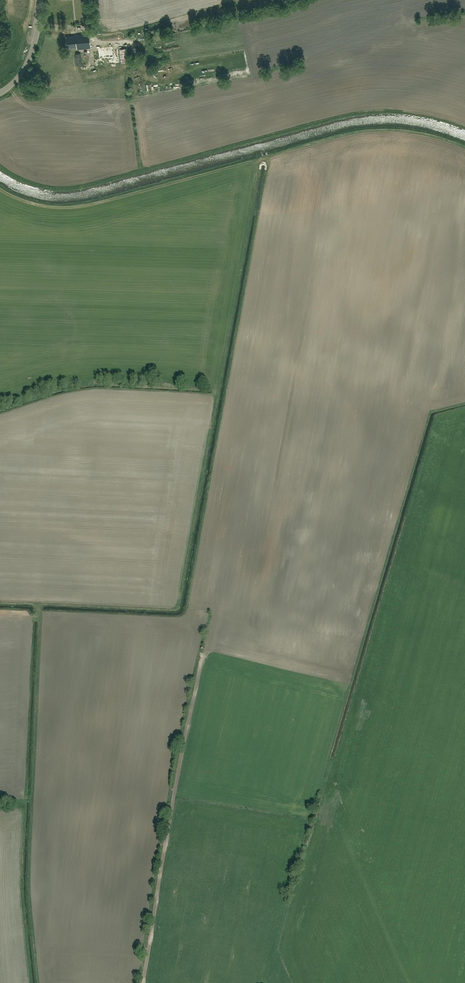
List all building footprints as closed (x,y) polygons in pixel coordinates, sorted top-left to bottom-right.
[(77,49),(91,48),(89,33),(75,34),(75,35),(66,36),(67,48),(77,47),(77,49)] [(121,63),(129,62),(127,48),(119,49),(121,63)] [(94,52),(96,64),(116,61),(115,53),(104,55),(103,51),(94,52)]
